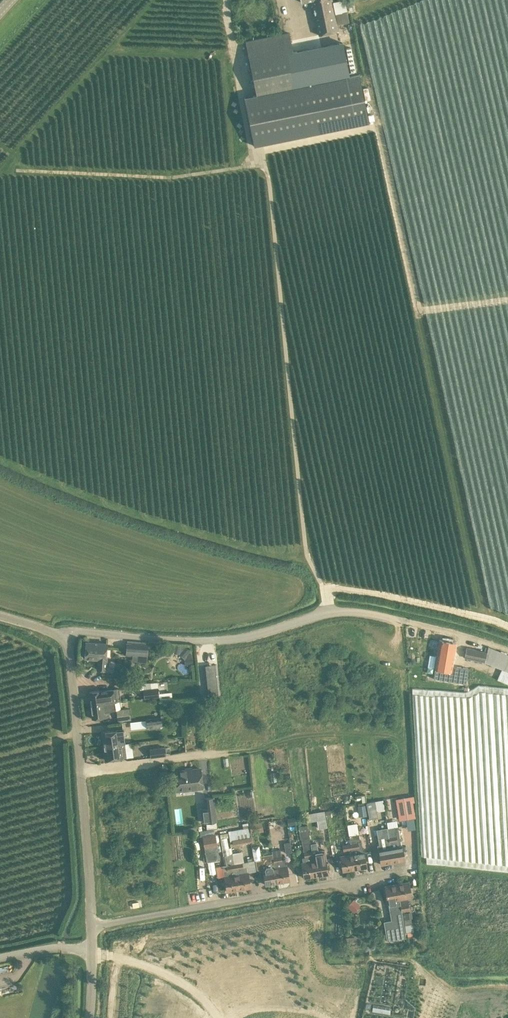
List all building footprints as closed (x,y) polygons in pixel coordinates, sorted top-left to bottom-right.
[(331,0),(311,0),(318,36),(337,32),(334,14),(345,12),(343,1),(331,3),(331,0)] [(246,41),(257,96),(244,98),(254,147),(369,124),(359,74),(350,76),(343,43),(293,53),(289,32),(246,41)] [(431,658),(429,672),(435,673),(434,678),(466,683),(468,668),(452,666),(454,655),(457,656),(458,648),(455,647),(456,639),(455,637),(441,634),(437,659),(431,658)] [(106,670),(107,659),(106,659),(107,643),(86,642),(84,658),(98,659),(98,669),(106,670)] [(147,656),(148,645),(127,643),(126,654),(147,656)] [(465,657),(487,662),(502,668),(507,670),(507,654),(488,645),(488,647),(477,643),(476,649),(467,647),(465,657)] [(206,669),(208,683),(217,682),(215,668),(206,669)] [(159,696),(157,686),(142,688),(143,697),(159,696)] [(99,690),(89,692),(90,704),(107,702),(114,701),(121,700),(119,689),(99,691),(99,690)] [(107,702),(90,704),(92,718),(109,716),(108,709),(114,708),(114,701),(107,702)] [(129,708),(116,710),(118,721),(131,719),(129,708)] [(161,717),(146,719),(147,727),(162,725),(161,717)] [(146,719),(130,720),(130,729),(146,728),(146,719)] [(102,731),(103,745),(125,743),(123,729),(102,731)] [(103,745),(105,759),(127,757),(125,743),(103,745)] [(166,755),(165,747),(150,749),(151,757),(166,755)] [(200,768),(173,771),(175,790),(188,788),(188,784),(201,783),(200,768)] [(202,823),(206,822),(217,821),(214,796),(203,798),(205,807),(201,807),(202,823)] [(413,796),(396,799),(399,820),(415,817),(412,802),(414,801),(413,796)] [(366,803),(369,818),(377,816),(374,801),(366,803)] [(327,827),(325,818),(317,820),(318,828),(327,827)] [(251,832),(263,830),(261,820),(249,822),(251,832)] [(350,843),(351,848),(355,869),(367,866),(364,851),(363,851),(361,839),(360,839),(358,823),(347,825),(350,843)] [(316,875),(311,845),(307,824),(298,826),(300,837),(301,837),(305,856),(302,856),(303,863),(301,863),(304,877),(316,875)] [(399,825),(387,827),(393,862),(405,860),(399,825)] [(387,827),(376,829),(379,844),(377,845),(381,864),(393,862),(387,827)] [(249,828),(248,828),(231,832),(233,845),(251,842),(249,828)] [(215,833),(203,835),(207,861),(219,859),(215,833)] [(316,842),(310,843),(316,875),(328,873),(325,859),(326,859),(324,849),(317,850),(316,842)] [(349,854),(340,855),(343,871),(355,869),(351,848),(348,849),(349,854)] [(280,849),(272,851),(272,853),(278,883),(290,881),(287,865),(285,865),(284,859),(282,859),(280,849)] [(242,851),(232,853),(239,889),(251,886),(248,871),(247,871),(247,867),(243,867),(242,862),(244,862),(242,851)] [(225,864),(222,865),(227,891),(239,889),(232,853),(224,854),(225,864)] [(262,859),(255,860),(257,869),(263,868),(266,885),(278,883),(272,853),(261,856),(262,859)] [(214,866),(217,877),(224,876),(222,864),(214,866)] [(409,881),(397,883),(401,910),(410,909),(408,898),(412,897),(409,881)] [(406,937),(401,910),(397,883),(384,885),(387,901),(388,901),(391,920),(383,921),(387,940),(406,937)] [(353,898),(347,905),(354,912),(360,904),(353,898)] [(410,910),(403,911),(405,924),(412,923),(410,910)] [(345,937),(346,947),(354,946),(353,936),(345,937)]
